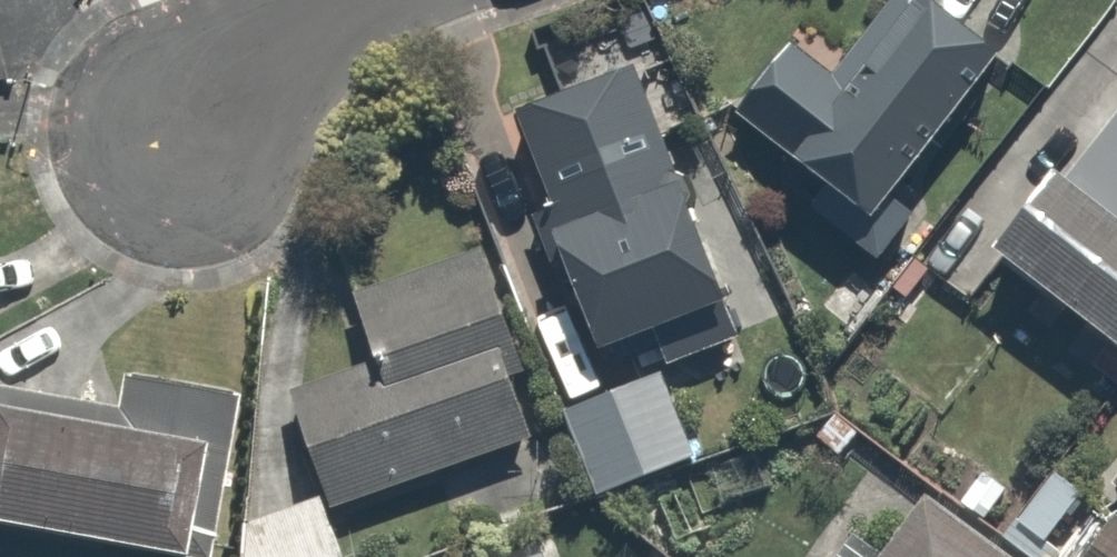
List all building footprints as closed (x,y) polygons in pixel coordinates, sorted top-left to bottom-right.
[(731,106),(815,167),(792,199),(863,251),(896,206),(873,189),(990,30),(949,0),(887,0),(843,61),(791,24),(731,106)] [(732,336),(643,47),(613,56),(603,23),(569,33),(580,66),(517,86),(594,336),(650,319),(662,357),(732,336)] [(980,223),(1116,334),(1116,108),(1069,168),(1042,146),(980,223)] [(361,348),(288,377),(336,500),(526,426),(458,253),(342,299),(361,348)] [(0,382),(0,507),(207,544),(237,374),(136,357),(128,404),(0,382)] [(655,359),(560,401),(597,485),(692,444),(655,359)] [(1106,468),(1116,477),(1116,454),(1106,468)] [(865,556),(1034,556),(921,478),(865,556)] [(314,494),(233,518),(245,556),(332,556),(314,494)] [(1071,556),(1116,556),(1116,506),(1110,501),(1071,556)]
